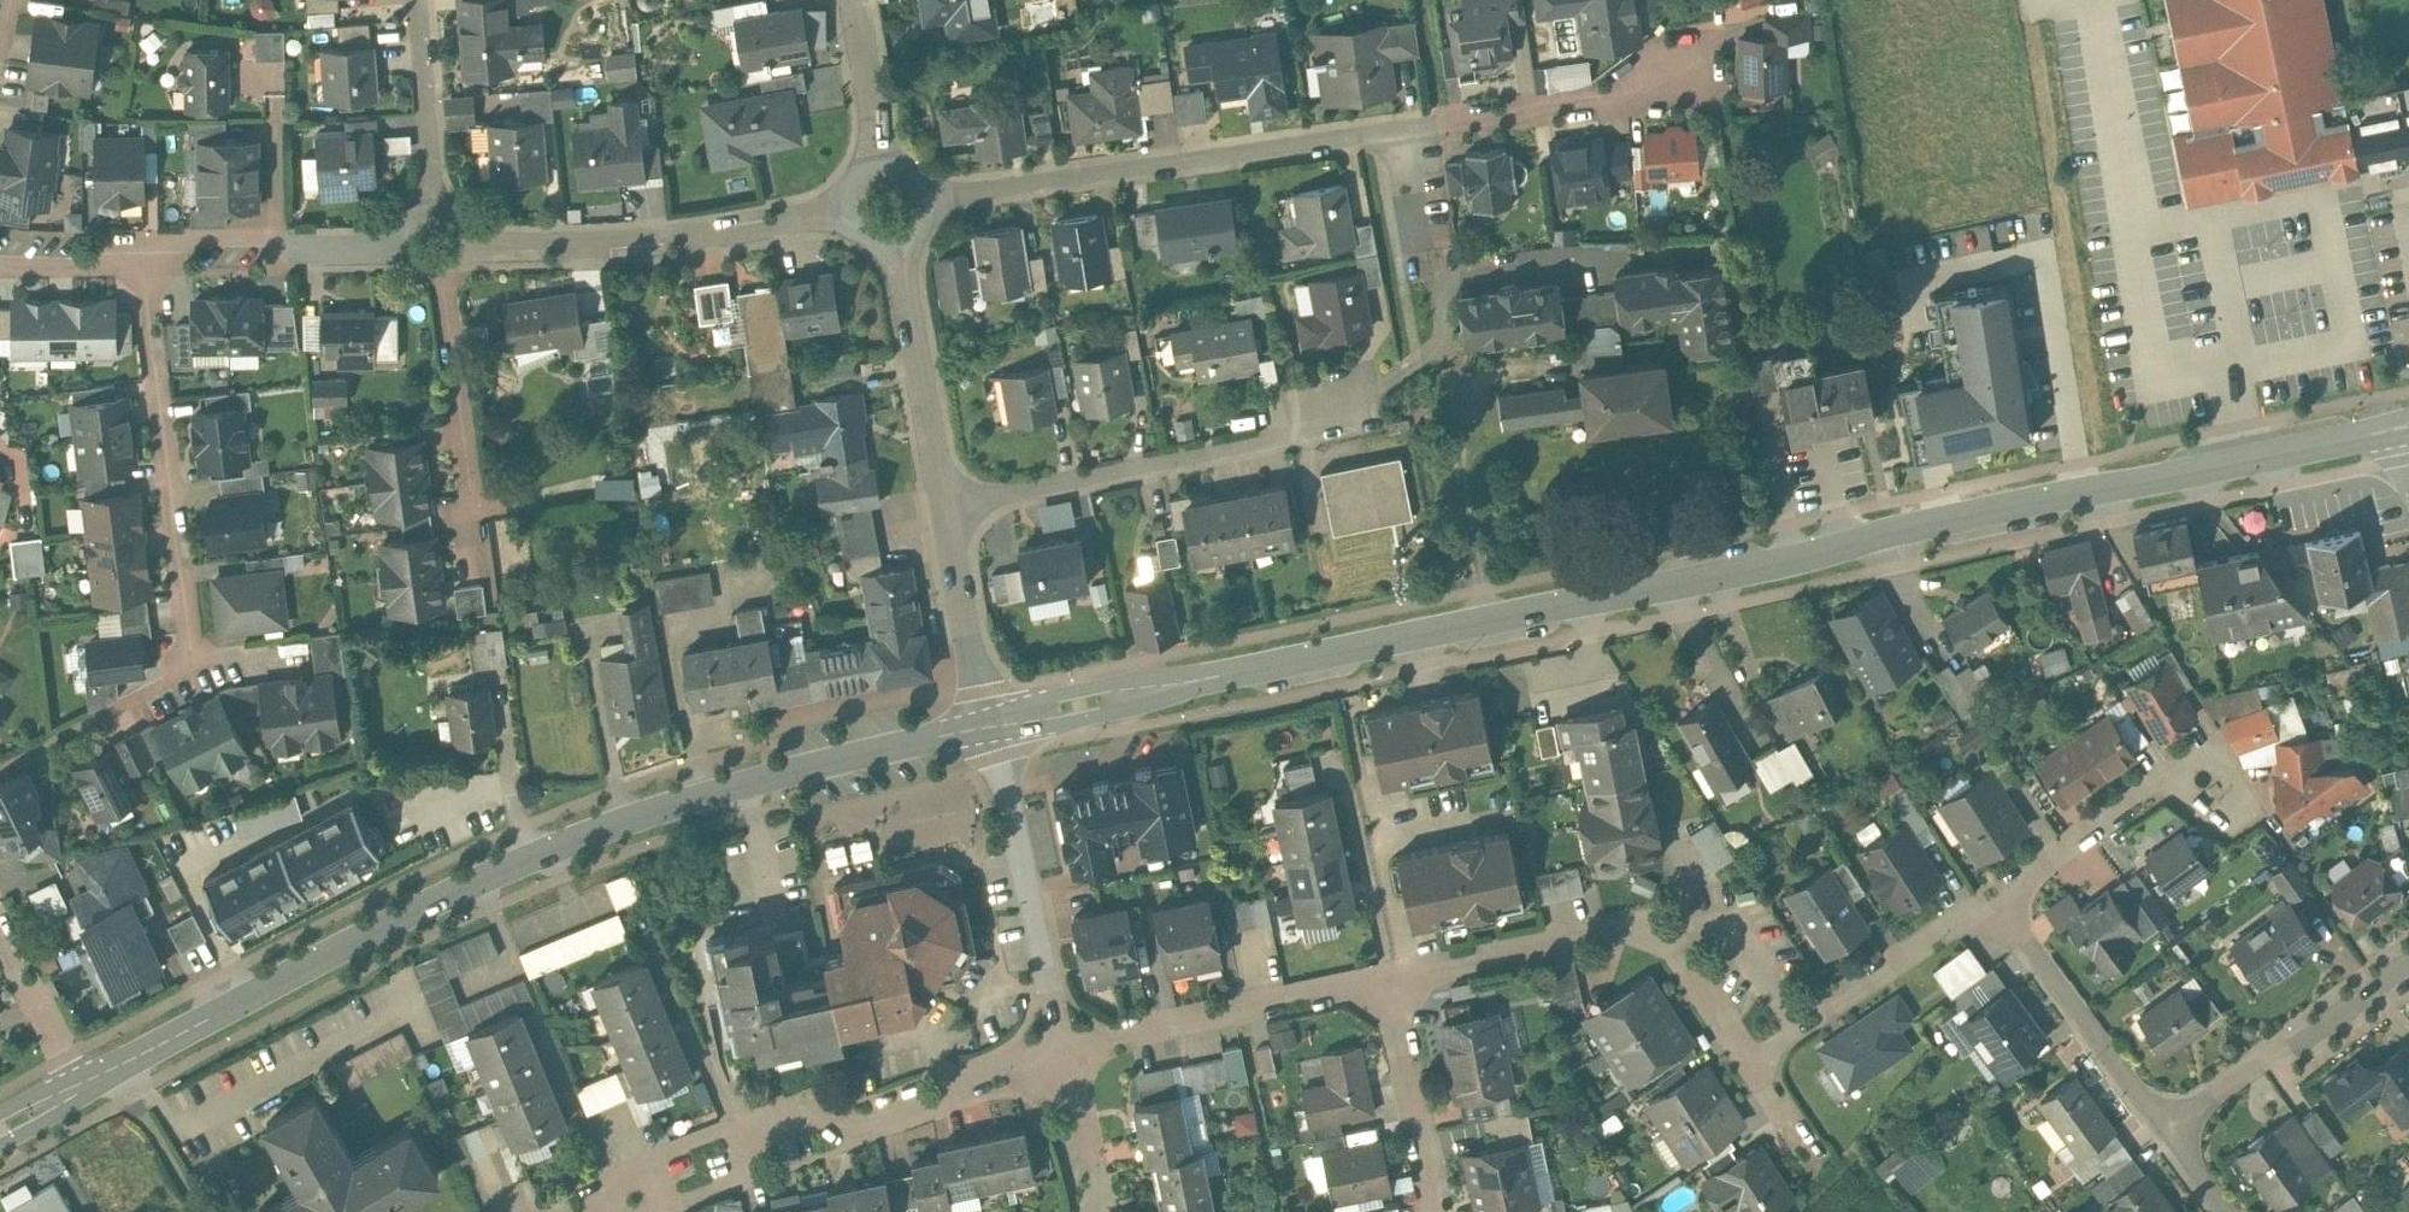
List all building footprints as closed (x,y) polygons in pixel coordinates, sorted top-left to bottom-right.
[(305,12),(339,9),(338,0),(304,0),(305,12)] [(484,11),(507,9),(507,10),(516,10),(515,0),(483,0),(484,11)] [(732,3),(735,21),(741,20),(741,19),(766,14),(763,0),(748,0),(732,3)] [(925,21),(964,14),(968,35),(995,30),(990,0),(922,0),(925,21)] [(1474,9),(1467,10),(1469,24),(1452,26),(1457,61),(1475,58),(1476,66),(1482,70),(1492,68),(1496,63),(1495,56),(1510,53),(1505,20),(1525,17),(1523,0),(1473,0),(1474,9)] [(1539,16),(1580,10),(1586,49),(1621,45),(1620,38),(1638,36),(1633,0),(1537,0),(1539,16)] [(2175,47),(2192,127),(2171,131),(2176,154),(2186,202),(2242,190),(2228,119),(2343,95),(2332,45),(2323,0),(2165,0),(2175,47)] [(766,14),(741,19),(741,20),(749,65),(810,54),(801,8),(766,14)] [(510,51),(508,26),(507,10),(507,9),(484,11),(460,13),(465,74),(489,73),(489,64),(509,63),(510,71),(512,71),(510,51)] [(1807,11),(1765,17),(1765,37),(1785,36),(1785,37),(1809,37),(1807,11)] [(96,22),(38,15),(35,35),(32,35),(28,61),(32,62),(29,82),(87,89),(89,69),(93,70),(97,43),(93,43),(96,22)] [(1414,19),(1383,24),(1388,58),(1419,54),(1414,19)] [(369,21),(337,24),(339,48),(371,45),(369,21)] [(540,24),(508,26),(510,51),(513,51),(513,53),(523,52),(523,50),(540,49),(540,54),(542,53),(540,24)] [(1383,24),(1316,33),(1319,56),(1311,57),(1312,62),(1320,60),(1326,102),(1393,92),(1388,58),(1383,24)] [(284,58),(284,29),(255,30),(255,59),(284,58)] [(1274,34),(1268,32),(1258,33),(1253,36),(1252,37),(1252,36),(1251,37),(1252,44),(1276,40),(1275,33),(1274,33),(1274,34)] [(1765,37),(1740,38),(1741,89),(1786,87),(1785,37),(1785,36),(1765,37)] [(1252,44),(1238,46),(1237,39),(1210,43),(1214,71),(1218,93),(1257,87),(1261,111),(1284,108),(1280,84),(1282,84),(1276,40),(1252,44)] [(1210,43),(1186,46),(1190,75),(1214,71),(1210,43)] [(339,48),(323,49),(326,80),(333,80),(335,99),(375,96),(373,74),(371,47),(371,45),(339,48)] [(638,48),(608,49),(609,75),(639,74),(638,48)] [(227,106),(226,49),(187,49),(187,68),(181,74),(181,82),(187,88),(187,106),(227,106)] [(1510,53),(1495,56),(1496,63),(1492,68),(1482,70),(1476,66),(1475,58),(1457,61),(1458,74),(1512,66),(1510,53)] [(1535,64),(1538,89),(1565,85),(1562,60),(1535,64)] [(1130,67),(1102,71),(1105,90),(1069,95),(1076,138),(1101,134),(1137,128),(1137,129),(1139,129),(1135,102),(1132,82),(1130,67)] [(803,70),(760,78),(763,94),(791,89),(791,91),(806,88),(803,70)] [(1169,77),(1132,82),(1135,102),(1145,100),(1147,112),(1174,108),(1172,93),(1169,77)] [(2343,95),(2357,166),(2408,155),(2408,82),(2343,95)] [(551,87),(520,89),(522,120),(540,119),(554,118),(551,87)] [(1203,88),(1172,93),(1174,108),(1176,123),(1207,119),(1203,88)] [(763,94),(729,100),(730,107),(711,111),(720,161),(713,162),(714,165),(751,158),(748,146),(775,141),(776,143),(800,139),(791,91),(791,89),(763,94)] [(2343,95),(2228,119),(2242,190),(2357,166),(2343,95)] [(1016,96),(974,102),(974,105),(942,110),(946,137),(979,133),(981,149),(971,151),(971,153),(1003,149),(1002,142),(1019,139),(1020,146),(1023,146),(1016,96)] [(473,98),(445,99),(446,130),(474,129),(473,98)] [(635,99),(611,102),(613,126),(572,130),(578,183),(580,183),(579,177),(626,172),(627,178),(629,178),(628,173),(643,171),(644,176),(646,176),(642,145),(640,123),(637,123),(635,99)] [(1048,109),(1031,111),(1036,142),(1054,139),(1048,109)] [(377,117),(345,120),(346,134),(373,132),(373,133),(378,133),(377,117)] [(96,137),(95,119),(82,119),(82,148),(96,148),(96,137)] [(522,120),(489,123),(491,147),(494,180),(517,178),(517,179),(544,177),(540,119),(522,120)] [(226,140),(225,120),(189,121),(189,142),(198,142),(199,141),(226,140)] [(156,153),(156,122),(142,122),(142,136),(142,153),(156,153)] [(55,169),(57,153),(54,153),(56,133),(9,127),(5,154),(0,154),(0,162),(55,169)] [(1694,131),(1645,135),(1648,177),(1697,173),(1694,131)] [(346,134),(315,136),(319,185),(321,185),(321,184),(357,181),(357,182),(377,180),(373,133),(373,132),(346,134)] [(411,132),(387,132),(388,147),(412,147),(411,132)] [(120,198),(119,136),(96,137),(96,148),(97,199),(120,198)] [(142,136),(119,136),(120,198),(143,198),(142,153),(142,136)] [(1600,140),(1570,144),(1569,137),(1551,139),(1555,164),(1560,199),(1585,196),(1586,203),(1608,200),(1604,172),(1601,146),(1600,140)] [(257,173),(257,140),(226,140),(199,141),(198,142),(199,174),(257,173)] [(1631,141),(1601,146),(1604,172),(1617,170),(1618,176),(1633,174),(1631,141)] [(659,143),(642,145),(646,176),(662,174),(659,143)] [(1504,147),(1466,152),(1466,158),(1459,159),(1460,162),(1464,192),(1464,196),(1471,195),(1474,209),(1513,204),(1512,202),(1505,203),(1504,190),(1517,188),(1516,181),(1518,181),(1523,178),(1525,175),(1526,170),(1526,167),(1523,162),(1521,161),(1521,160),(1516,158),(1513,159),(1512,152),(1505,153),(1504,147)] [(0,162),(0,170),(3,171),(0,190),(0,198),(31,203),(46,205),(49,185),(53,186),(55,169),(0,162)] [(1460,162),(1445,164),(1449,194),(1464,192),(1460,162)] [(258,206),(257,173),(199,174),(199,205),(200,206),(227,206),(258,206)] [(1343,184),(1295,193),(1301,225),(1282,229),(1287,254),(1353,241),(1350,225),(1343,184)] [(1228,190),(1155,201),(1160,236),(1163,259),(1236,248),(1228,190)] [(0,198),(0,220),(28,224),(31,203),(0,198)] [(1155,201),(1127,205),(1132,240),(1160,236),(1155,201)] [(227,206),(200,206),(199,205),(191,206),(191,224),(227,224),(227,206)] [(1097,215),(1055,221),(1065,283),(1068,283),(1067,276),(1104,270),(1105,277),(1107,277),(1102,246),(1097,215)] [(1371,221),(1350,225),(1353,241),(1356,256),(1377,252),(1371,221)] [(1018,226),(976,232),(981,262),(975,263),(975,268),(967,269),(965,254),(941,258),(943,272),(938,272),(943,304),(972,300),(970,284),(984,282),(985,288),(1024,282),(1025,289),(1027,289),(1022,258),(1023,258),(1018,226)] [(1102,246),(1107,277),(1126,274),(1120,243),(1102,246)] [(1377,252),(1356,256),(1359,271),(1362,285),(1383,281),(1377,252)] [(1023,258),(1022,258),(1027,289),(1047,286),(1042,255),(1023,258)] [(1720,267),(1661,275),(1660,268),(1645,270),(1615,274),(1617,289),(1620,310),(1621,311),(1630,318),(1680,311),(1683,340),(1692,346),(1730,341),(1720,267)] [(1359,271),(1311,280),(1317,312),(1299,315),(1303,340),(1370,328),(1362,285),(1359,271)] [(831,274),(776,282),(777,287),(783,331),(838,324),(831,274)] [(727,281),(696,286),(702,322),(733,318),(727,281)] [(1517,284),(1499,286),(1499,290),(1460,295),(1464,318),(1463,318),(1460,322),(1461,328),(1465,331),(1467,341),(1561,327),(1561,329),(1562,329),(1558,298),(1556,282),(1517,287),(1517,284)] [(2033,434),(2005,283),(1937,295),(1952,377),(1903,386),(1916,455),(2033,434)] [(777,287),(738,293),(750,371),(788,364),(783,331),(777,287)] [(1617,289),(1558,298),(1562,329),(1584,326),(1609,323),(1621,311),(1620,310),(1617,289)] [(575,294),(505,305),(512,349),(514,348),(514,345),(557,338),(558,347),(574,345),(582,343),(579,321),(575,294)] [(228,347),(227,295),(209,296),(210,299),(193,299),(194,321),(194,347),(196,347),(228,347)] [(261,303),(261,298),(244,298),(244,295),(227,295),(228,347),(262,346),(261,303)] [(98,301),(98,299),(63,299),(63,301),(48,301),(48,300),(29,300),(29,302),(13,302),(13,307),(13,336),(14,353),(115,351),(115,340),(114,311),(114,300),(98,301)] [(299,346),(293,302),(261,303),(262,346),(299,346)] [(13,307),(0,307),(0,336),(13,336),(13,307)] [(132,340),(131,311),(114,311),(115,340),(132,340)] [(372,315),(372,311),(322,312),(323,349),(338,348),(355,348),(355,355),(373,355),(372,315)] [(398,357),(398,315),(372,315),(373,355),(373,358),(398,357)] [(610,315),(596,318),(601,351),(615,349),(610,315)] [(596,318),(579,321),(582,343),(574,345),(576,355),(601,351),(596,318)] [(1251,318),(1170,332),(1171,335),(1178,334),(1182,354),(1193,352),(1198,375),(1217,371),(1216,370),(1231,368),(1231,371),(1258,366),(1260,366),(1257,348),(1251,318)] [(194,347),(194,321),(177,322),(178,362),(196,362),(196,361),(196,347),(194,347)] [(1609,323),(1584,326),(1586,342),(1620,337),(1619,330),(1609,323)] [(1135,328),(1121,330),(1126,357),(1140,355),(1135,328)] [(1620,337),(1586,342),(1590,370),(1624,366),(1620,337)] [(1272,345),(1257,348),(1260,366),(1258,366),(1261,380),(1278,377),(1272,345)] [(229,361),(228,347),(196,347),(196,361),(227,361),(229,361)] [(1809,347),(1775,354),(1780,379),(1814,372),(1809,347)] [(373,358),(373,355),(355,355),(355,348),(338,348),(338,360),(343,365),(370,364),(371,365),(373,365),(373,358)] [(1120,352),(1078,360),(1083,390),(1092,388),(1095,408),(1130,402),(1126,385),(1120,352)] [(1775,354),(1749,360),(1753,391),(1781,385),(1780,379),(1775,354)] [(1590,370),(1583,371),(1583,372),(1582,372),(1589,426),(1668,415),(1661,362),(1659,362),(1659,361),(1624,366),(1590,370)] [(1814,372),(1780,379),(1781,385),(1792,438),(1812,434),(1811,429),(1858,420),(1858,421),(1874,418),(1865,374),(1862,362),(1814,372)] [(1062,363),(1046,366),(1051,397),(1068,394),(1062,363)] [(1046,366),(991,376),(991,378),(1003,376),(1012,421),(1000,423),(1000,426),(1055,416),(1051,397),(1046,366)] [(347,401),(347,377),(313,378),(313,402),(347,401)] [(73,403),(117,397),(115,383),(72,389),(73,403)] [(1564,385),(1498,394),(1502,425),(1581,414),(1579,393),(1565,395),(1564,385)] [(249,389),(206,394),(208,411),(240,407),(241,408),(251,407),(249,389)] [(861,392),(818,399),(818,402),(823,431),(825,442),(824,443),(826,459),(828,458),(828,461),(864,455),(858,419),(865,418),(861,392)] [(117,397),(73,403),(78,436),(132,430),(131,421),(129,421),(126,396),(117,397)] [(818,402),(768,410),(774,445),(792,442),(791,435),(823,431),(818,402)] [(208,411),(195,412),(197,425),(194,425),(197,448),(200,447),(202,465),(247,459),(241,408),(240,407),(208,411)] [(418,425),(389,429),(391,443),(392,443),(420,439),(418,425)] [(132,430),(78,436),(82,470),(111,466),(134,463),(131,439),(133,439),(132,430)] [(421,439),(420,439),(392,443),(391,443),(369,446),(378,514),(401,511),(429,507),(430,507),(421,439)] [(864,455),(828,461),(830,474),(831,475),(845,473),(866,469),(864,455)] [(1400,455),(1321,471),(1333,532),(1412,516),(1400,455)] [(111,466),(82,470),(77,475),(78,485),(87,484),(113,481),(113,480),(111,466)] [(866,469),(845,473),(849,491),(877,487),(874,467),(866,469)] [(262,472),(219,477),(222,496),(259,491),(259,492),(265,492),(262,472)] [(845,473),(831,475),(834,494),(849,491),(845,473)] [(830,474),(822,476),(819,483),(821,489),(826,495),(834,494),(831,475),(830,474)] [(836,505),(866,500),(867,503),(879,501),(877,487),(849,491),(834,494),(826,495),(821,489),(819,483),(822,476),(816,477),(822,510),(824,510),(836,508),(836,505)] [(113,481),(87,484),(89,498),(127,493),(125,479),(113,480),(113,481)] [(0,486),(0,524),(2,526),(12,492),(0,486)] [(1185,505),(1184,505),(1188,524),(1194,557),(1196,557),(1196,554),(1221,549),(1221,552),(1224,552),(1224,549),(1248,544),(1249,547),(1268,543),(1267,541),(1290,536),(1291,539),(1293,539),(1284,487),(1206,501),(1185,505)] [(259,491),(222,496),(223,506),(205,508),(210,548),(265,541),(259,492),(259,491)] [(1204,491),(1183,495),(1185,505),(1206,501),(1204,491)] [(89,498),(84,499),(88,532),(142,525),(140,508),(138,508),(136,492),(89,498)] [(1183,495),(1168,498),(1174,527),(1188,524),(1184,505),(1185,505),(1183,495)] [(1045,532),(1077,529),(1074,497),(1042,500),(1045,532)] [(866,500),(836,505),(836,508),(839,524),(841,533),(871,528),(867,503),(866,500)] [(429,507),(401,511),(403,525),(431,521),(429,507)] [(836,508),(824,510),(827,526),(839,524),(836,508)] [(2185,516),(2135,528),(2135,530),(2132,531),(2142,574),(2145,573),(2195,562),(2189,536),(2193,535),(2190,522),(2185,516)] [(431,521),(403,525),(405,539),(433,536),(431,521)] [(142,525),(88,532),(92,566),(146,559),(144,541),(142,542),(140,527),(142,526),(142,525)] [(2358,526),(2306,538),(2307,541),(2312,566),(2319,595),(2367,584),(2371,584),(2368,570),(2358,526)] [(871,528),(841,533),(843,548),(874,542),(871,528)] [(405,539),(382,543),(391,610),(444,603),(434,535),(433,536),(405,539)] [(1175,535),(1156,539),(1161,567),(1180,563),(1175,535)] [(1065,540),(1032,547),(1032,546),(1019,549),(1028,595),(1030,595),(1029,589),(1041,586),(1042,592),(1045,592),(1045,591),(1086,583),(1086,584),(1088,583),(1079,537),(1065,539),(1065,540)] [(41,538),(13,542),(17,575),(46,571),(41,538)] [(2089,539),(2041,552),(2050,591),(2071,586),(2078,613),(2103,606),(2097,585),(2098,584),(2096,579),(2100,578),(2089,539)] [(2307,541),(2259,552),(2277,574),(2312,566),(2307,541)] [(874,542),(843,548),(846,562),(877,557),(874,542)] [(2257,550),(2196,564),(2197,568),(2210,631),(2233,626),(2232,619),(2265,612),(2267,619),(2307,610),(2277,574),(2259,552),(2257,550)] [(284,554),(246,559),(248,575),(278,571),(278,573),(286,572),(284,554)] [(877,557),(846,562),(850,579),(848,580),(849,582),(864,580),(863,573),(880,570),(877,557)] [(146,559),(92,566),(97,599),(108,598),(146,593),(149,593),(147,577),(148,577),(146,559)] [(2368,570),(2371,584),(2367,584),(2378,636),(2408,629),(2408,578),(2405,561),(2368,570)] [(2195,562),(2145,573),(2149,591),(2197,581),(2194,569),(2197,568),(2196,564),(2195,562)] [(880,570),(863,573),(864,580),(873,640),(924,632),(911,565),(880,570)] [(248,575),(214,579),(221,630),(260,625),(265,619),(280,618),(283,614),(278,573),(278,571),(248,575)] [(700,572),(654,579),(658,609),(705,602),(700,572)] [(1166,578),(1126,588),(1139,646),(1179,637),(1166,578)] [(482,583),(459,586),(454,587),(458,615),(486,611),(482,583)] [(2155,623),(2133,586),(2117,595),(2139,632),(2155,623)] [(1987,588),(1942,616),(1963,650),(2009,622),(1987,588)] [(146,593),(108,598),(110,612),(119,611),(148,607),(146,593)] [(1917,661),(1880,593),(1834,618),(1871,686),(1917,661)] [(568,628),(566,605),(533,608),(535,630),(568,628)] [(654,648),(646,606),(623,610),(630,652),(654,648)] [(761,606),(736,610),(741,641),(766,637),(761,606)] [(2103,606),(2078,613),(2083,629),(2090,636),(2110,630),(2103,606)] [(148,607),(119,611),(121,625),(150,622),(148,607)] [(150,622),(121,625),(122,638),(139,636),(139,638),(152,637),(150,622)] [(502,628),(485,630),(487,640),(470,643),(474,669),(507,664),(502,628)] [(339,632),(310,636),(316,677),(330,675),(330,676),(333,676),(345,674),(339,632)] [(804,632),(789,635),(794,663),(807,661),(805,652),(807,652),(804,632)] [(924,632),(873,640),(880,679),(890,678),(890,680),(921,675),(921,673),(930,671),(924,632)] [(789,635),(773,639),(774,643),(769,644),(773,667),(794,663),(789,635)] [(122,638),(88,642),(93,677),(93,678),(116,675),(143,672),(139,638),(139,636),(122,638)] [(741,641),(728,644),(736,686),(749,684),(752,703),(779,698),(778,693),(773,667),(769,644),(767,637),(766,637),(741,641)] [(807,652),(805,652),(807,661),(794,663),(799,694),(880,679),(873,640),(807,652)] [(2047,673),(2073,664),(2065,643),(2039,652),(2047,673)] [(728,644),(683,653),(691,695),(736,686),(728,644)] [(601,658),(613,728),(666,719),(654,648),(630,652),(601,658)] [(794,663),(773,667),(778,693),(796,689),(797,694),(799,694),(794,663)] [(1990,698),(1970,665),(1955,674),(1969,696),(1976,707),(1990,698)] [(2194,715),(2163,665),(2129,686),(2139,704),(2141,702),(2149,715),(2151,714),(2160,730),(2157,732),(2158,735),(2176,723),(2178,725),(2194,715)] [(1842,708),(1823,670),(1768,697),(1788,736),(1842,708)] [(116,675),(93,678),(93,677),(85,678),(89,710),(119,696),(116,675)] [(316,677),(303,678),(303,676),(288,678),(288,680),(262,684),(261,684),(265,710),(268,732),(272,731),(274,746),(339,737),(331,681),(330,675),(316,677)] [(262,682),(231,686),(245,713),(265,710),(261,684),(262,684),(262,682)] [(245,713),(231,686),(216,694),(217,697),(219,696),(220,699),(231,720),(245,713)] [(486,688),(448,693),(455,741),(493,735),(486,688)] [(1478,689),(1367,713),(1381,784),(1493,761),(1478,689)] [(217,697),(195,709),(194,706),(180,714),(181,716),(158,727),(156,728),(168,751),(184,784),(247,753),(231,720),(219,696),(217,697)] [(1726,724),(1718,712),(1720,712),(1714,702),(1716,701),(1715,699),(1678,721),(1679,722),(1700,758),(1697,760),(1715,789),(1731,780),(1749,769),(1742,757),(1746,754),(1737,739),(1738,739),(1731,727),(1728,723),(1726,724)] [(2265,705),(2226,720),(2237,750),(2275,735),(2265,705)] [(1619,707),(1560,719),(1567,755),(1582,751),(1589,786),(1642,775),(1641,772),(1639,773),(1637,764),(1640,764),(1632,723),(1622,725),(1619,707)] [(2149,739),(2127,710),(2112,720),(2133,751),(2149,739)] [(2109,720),(2089,733),(2087,729),(2072,738),(2099,779),(2101,778),(2099,776),(2112,768),(2113,770),(2135,755),(2133,751),(2112,720),(2109,714),(2106,716),(2109,720)] [(155,722),(140,730),(154,758),(168,751),(156,728),(158,727),(155,722)] [(1553,723),(1536,726),(1542,755),(1559,751),(1553,723)] [(140,730),(113,744),(115,748),(116,747),(128,771),(154,758),(140,730)] [(2099,779),(2072,738),(2036,763),(2063,803),(2099,779)] [(2310,738),(2284,741),(2286,759),(2286,760),(2312,757),(2312,756),(2310,738)] [(1793,741),(1777,749),(1793,776),(1792,776),(1796,782),(1812,773),(1793,741)] [(1774,744),(1749,759),(1768,791),(1792,776),(1793,776),(1777,749),(1774,744)] [(115,748),(76,768),(99,815),(140,795),(128,771),(116,747),(115,748)] [(1181,747),(1057,776),(1078,869),(1124,859),(1119,838),(1145,832),(1148,848),(1202,836),(1181,747)] [(2002,747),(1980,761),(1987,772),(1989,771),(2000,789),(2020,775),(2002,747)] [(2312,757),(2286,760),(2286,759),(2278,760),(2280,777),(2323,771),(2321,755),(2312,756),(2312,757)] [(1312,762),(1283,768),(1289,797),(1318,791),(1312,762)] [(2381,771),(2385,788),(2408,783),(2408,766),(2381,771)] [(2280,777),(2275,778),(2278,801),(2284,811),(2289,811),(2310,796),(2316,796),(2324,808),(2332,809),(2365,785),(2351,767),(2323,771),(2280,777)] [(0,782),(0,831),(7,845),(24,836),(40,828),(31,811),(38,808),(35,786),(26,768),(0,782)] [(1890,768),(1875,778),(1885,793),(1900,783),(1890,768)] [(1989,771),(1987,772),(1941,802),(1943,805),(1948,801),(1968,832),(1962,835),(1978,859),(2026,828),(2000,789),(1989,771)] [(2055,802),(2038,776),(2025,784),(2043,811),(2055,802)] [(1671,861),(1652,778),(1593,791),(1596,805),(1577,809),(1590,867),(1610,862),(1612,874),(1671,861)] [(2385,788),(2392,819),(2408,815),(2408,783),(2385,788)] [(1929,823),(1905,787),(1886,799),(1901,823),(1903,822),(1911,835),(1929,823)] [(1289,797),(1275,800),(1281,830),(1333,819),(1327,789),(1318,791),(1289,797)] [(1737,855),(1714,818),(1690,834),(1713,870),(1732,858),(1737,855)] [(1333,819),(1281,830),(1288,860),(1340,849),(1333,819)] [(1911,835),(1903,822),(1901,823),(1861,850),(1872,868),(1869,869),(1882,889),(1885,888),(1896,905),(1939,878),(1914,840),(1911,835)] [(340,825),(230,877),(255,932),(366,880),(340,825)] [(40,828),(24,836),(28,843),(28,857),(62,857),(58,827),(40,828)] [(1508,831),(1396,855),(1411,926),(1523,903),(1508,831)] [(2182,831),(2147,857),(2173,893),(2208,867),(2182,831)] [(123,843),(81,852),(84,866),(94,887),(118,876),(137,915),(154,907),(123,843)] [(2400,845),(2379,860),(2397,884),(2408,874),(2400,845)] [(1340,849),(1288,860),(1294,889),(1346,878),(1340,849)] [(1844,858),(1828,869),(1843,892),(1859,882),(1844,858)] [(2378,859),(2369,858),(2334,883),(2333,893),(2339,901),(2343,901),(2349,908),(2348,913),(2354,920),(2364,922),(2369,918),(2370,908),(2375,905),(2385,906),(2398,896),(2399,887),(2397,884),(2379,860),(2378,859)] [(2290,859),(2271,872),(2289,897),(2308,884),(2290,859)] [(944,862),(834,885),(849,950),(826,954),(840,1022),(914,1006),(932,979),(956,974),(975,946),(958,872),(944,862)] [(1578,866),(1535,875),(1541,903),(1584,894),(1578,866)] [(1843,892),(1828,869),(1799,888),(1789,895),(1800,911),(1810,926),(1819,920),(1833,941),(1860,923),(1863,927),(1864,926),(1861,920),(1846,898),(1843,892)] [(632,870),(606,880),(617,907),(642,896),(632,870)] [(137,915),(118,876),(94,887),(74,897),(105,962),(117,986),(136,976),(160,965),(137,915)] [(1346,878),(1294,889),(1300,920),(1353,909),(1346,878)] [(2142,904),(2123,878),(2108,889),(2127,915),(2142,904)] [(2127,915),(2108,889),(2106,891),(2083,909),(2082,908),(2067,920),(2067,921),(2092,954),(2093,953),(2090,948),(2105,936),(2108,940),(2131,924),(2131,925),(2132,924),(2133,924),(2127,915)] [(2071,893),(2047,910),(2060,926),(2067,921),(2067,920),(2082,908),(2071,893)] [(1267,900),(1266,900),(1265,895),(1252,898),(1257,925),(1271,922),(1267,900)] [(1220,959),(1207,897),(1181,902),(1194,964),(1220,959)] [(1252,898),(1237,901),(1243,928),(1257,925),(1252,898)] [(1237,901),(1223,904),(1229,931),(1243,928),(1237,901)] [(1181,902),(1155,908),(1168,969),(1194,964),(1181,902)] [(2287,903),(2265,920),(2265,919),(2233,943),(2261,983),(2316,943),(2287,903)] [(2158,927),(2142,904),(2127,915),(2133,924),(2132,924),(2138,932),(2143,938),(2158,927)] [(1125,906),(1099,911),(1112,973),(1138,967),(1125,906)] [(193,911),(167,924),(181,950),(207,936),(193,911)] [(618,911),(520,952),(530,975),(628,935),(618,911)] [(1099,911),(1073,917),(1074,922),(1086,978),(1112,973),(1099,911)] [(2131,924),(2108,940),(2105,936),(2090,948),(2093,953),(2092,954),(2104,971),(2135,948),(2129,939),(2132,937),(2138,932),(2132,924),(2131,925),(2131,924)] [(489,928),(437,949),(439,953),(448,975),(499,954),(489,928)] [(840,1022),(826,954),(806,958),(800,929),(751,939),(749,930),(709,937),(728,1028),(734,1028),(737,1040),(755,1035),(758,1048),(776,1043),(778,1056),(845,1042),(840,1022)] [(1967,944),(1933,970),(1951,995),(1986,969),(1967,944)] [(448,975),(439,953),(413,964),(445,1040),(469,1030),(471,1029),(460,1003),(448,975)] [(655,988),(643,959),(594,980),(606,1008),(655,988)] [(1573,960),(1545,966),(1555,1009),(1583,1002),(1573,960)] [(136,976),(117,986),(105,962),(96,966),(112,1000),(141,986),(136,976)] [(2135,974),(2140,993),(2168,986),(2163,966),(2135,974)] [(524,976),(460,1003),(471,1029),(518,1009),(535,1002),(524,976)] [(1674,1020),(1646,978),(1588,1017),(1631,1081),(1666,1058),(1689,1043),(1688,1042),(1674,1020)] [(2217,1023),(2191,985),(2147,1018),(2172,1054),(2217,1023)] [(667,1016),(655,988),(606,1008),(618,1036),(667,1016)] [(2008,988),(1962,1022),(1977,1042),(1980,1040),(2000,1067),(1997,1069),(1998,1070),(2001,1068),(2023,1052),(2044,1036),(2043,1035),(2023,1009),(2024,1008),(2008,988)] [(1897,996),(1865,1017),(1820,1047),(1847,1087),(1908,1046),(1895,1027),(1904,1021),(1906,1010),(1897,996)] [(1469,1000),(1441,1006),(1444,1022),(1473,1016),(1469,1000)] [(471,1029),(469,1030),(481,1058),(530,1038),(518,1009),(471,1029)] [(1444,1022),(1443,1023),(1452,1065),(1503,1054),(1494,1012),(1473,1016),(1444,1022)] [(667,1016),(618,1036),(629,1064),(679,1043),(667,1016)] [(1294,1017),(1270,1019),(1272,1044),(1296,1042),(1294,1017)] [(402,1028),(325,1068),(338,1093),(415,1053),(402,1028)] [(530,1038),(481,1058),(492,1086),(541,1065),(530,1038)] [(1689,1043),(1666,1058),(1670,1064),(1674,1070),(1682,1065),(1698,1054),(1689,1041),(1688,1042),(1689,1043)] [(679,1043),(629,1064),(640,1089),(641,1092),(670,1080),(670,1081),(691,1072),(679,1043)] [(1270,1044),(1256,1047),(1263,1077),(1277,1074),(1270,1044)] [(1240,1045),(1222,1049),(1224,1056),(1229,1084),(1248,1081),(1240,1045)] [(1359,1045),(1321,1053),(1329,1088),(1303,1094),(1305,1107),(1309,1125),(1340,1118),(1374,1111),(1359,1045)] [(2403,1121),(2408,1116),(2408,1052),(2404,1045),(2367,1072),(2366,1072),(2380,1091),(2403,1121)] [(2023,1052),(2001,1068),(1998,1070),(2006,1082),(2031,1063),(2023,1052)] [(1503,1054),(1452,1065),(1459,1098),(1460,1098),(1493,1091),(1510,1087),(1503,1054)] [(1224,1056),(1210,1059),(1215,1087),(1229,1084),(1224,1056)] [(1210,1059),(1196,1062),(1201,1089),(1215,1087),(1210,1059)] [(2357,1059),(2334,1076),(2326,1082),(2350,1114),(2380,1091),(2366,1072),(2367,1072),(2357,1059)] [(1196,1062),(1182,1066),(1188,1092),(1201,1089),(1196,1062)] [(629,1064),(616,1069),(627,1095),(640,1089),(629,1064)] [(541,1065),(492,1086),(504,1114),(553,1093),(541,1065)] [(1173,1065),(1148,1071),(1155,1099),(1179,1094),(1173,1065)] [(1674,1070),(1657,1081),(1666,1093),(1690,1077),(1682,1065),(1674,1070)] [(616,1069),(604,1075),(603,1075),(614,1101),(627,1095),(616,1069)] [(1667,1132),(1723,1095),(1714,1080),(1707,1084),(1699,1071),(1690,1077),(1666,1093),(1649,1104),(1667,1132)] [(603,1075),(590,1080),(600,1106),(614,1101),(603,1075)] [(2113,1129),(2074,1076),(2041,1101),(2080,1154),(2088,1148),(2113,1129)] [(600,1106),(590,1080),(577,1086),(587,1112),(600,1106)] [(1493,1091),(1460,1098),(1465,1122),(1484,1118),(1498,1115),(1493,1091)] [(553,1093),(504,1114),(515,1139),(516,1142),(565,1122),(553,1093)] [(316,1094),(267,1122),(304,1186),(260,1211),(373,1211),(438,1174),(410,1125),(353,1158),(316,1094)] [(1155,1099),(1134,1103),(1140,1133),(1185,1123),(1179,1094),(1155,1099)] [(1724,1095),(1723,1095),(1667,1132),(1686,1160),(1702,1149),(1727,1134),(1736,1127),(1727,1114),(1733,1111),(1724,1095)] [(1233,1113),(1239,1133),(1261,1127),(1256,1107),(1233,1113)] [(1305,1107),(1294,1109),(1298,1127),(1309,1125),(1305,1107)] [(1498,1115),(1484,1118),(1487,1135),(1495,1134),(1530,1126),(1526,1109),(1498,1115)] [(2340,1144),(2314,1110),(2308,1113),(2301,1119),(2326,1154),(2340,1144)] [(2314,1138),(2295,1113),(2276,1127),(2294,1152),(2314,1138)] [(504,1114),(490,1119),(501,1145),(515,1139),(504,1114)] [(1298,1127),(1297,1127),(1300,1141),(1311,1139),(1343,1132),(1340,1118),(1309,1125),(1298,1127)] [(490,1119),(477,1125),(488,1150),(501,1145),(490,1119)] [(1185,1123),(1140,1133),(1146,1161),(1156,1159),(1191,1151),(1185,1123)] [(477,1125),(464,1130),(475,1156),(488,1150),(477,1125)] [(1530,1126),(1495,1134),(1498,1147),(1524,1142),(1524,1143),(1533,1141),(1530,1126)] [(2294,1152),(2276,1127),(2269,1132),(2239,1154),(2251,1171),(2253,1169),(2277,1202),(2312,1176),(2294,1152)] [(1024,1128),(996,1134),(1006,1179),(1034,1173),(1026,1138),(1024,1128)] [(2113,1129),(2088,1148),(2096,1160),(2122,1142),(2113,1129)] [(475,1156),(464,1130),(451,1136),(462,1161),(475,1156)] [(1343,1132),(1311,1139),(1315,1154),(1323,1152),(1347,1147),(1344,1132),(1343,1132)] [(996,1134),(967,1140),(977,1185),(1006,1179),(996,1134)] [(1727,1134),(1702,1149),(1710,1161),(1730,1148),(1734,1146),(1727,1134)] [(1026,1138),(1034,1173),(1048,1170),(1040,1135),(1026,1138)] [(967,1140),(939,1146),(949,1191),(977,1185),(967,1140)] [(1347,1147),(1323,1152),(1334,1202),(1390,1190),(1379,1140),(1347,1147)] [(1498,1147),(1466,1154),(1473,1184),(1530,1172),(1524,1143),(1524,1142),(1498,1147)] [(2122,1142),(2096,1160),(2106,1173),(2131,1154),(2122,1142)] [(940,1156),(912,1162),(914,1172),(921,1202),(922,1207),(951,1201),(949,1191),(939,1146),(938,1146),(940,1156)] [(1704,1183),(1723,1211),(1724,1211),(1738,1203),(1744,1211),(1770,1211),(1773,1210),(1769,1204),(1787,1192),(1758,1147),(1738,1160),(1709,1179),(1704,1183)] [(1730,1148),(1710,1161),(1701,1167),(1709,1179),(1738,1160),(1730,1148)] [(1191,1151),(1156,1159),(1162,1190),(1207,1180),(1201,1149),(1191,1151)] [(2106,1173),(2096,1180),(2110,1198),(2145,1172),(2131,1154),(2106,1173)] [(914,1172),(900,1174),(906,1205),(921,1202),(914,1172)] [(1473,1184),(1479,1211),(1490,1211),(1510,1208),(1536,1202),(1536,1201),(1530,1172),(1473,1184)] [(2145,1172),(2110,1198),(2092,1211),(2175,1211),(2145,1172)] [(900,1174),(886,1177),(892,1208),(906,1205),(900,1174)] [(856,1184),(863,1211),(893,1211),(892,1208),(886,1177),(856,1184)] [(1162,1190),(1167,1211),(1208,1211),(1213,1211),(1207,1180),(1162,1190)] [(54,1182),(8,1209),(10,1211),(72,1211),(54,1182)] [(828,1190),(830,1199),(833,1211),(863,1211),(856,1184),(828,1190)] [(2405,1193),(2402,1188),(2401,1189),(2408,1200),(2408,1190),(2405,1193)] [(799,1191),(782,1195),(783,1197),(771,1200),(774,1211),(802,1205),(799,1191)] [(2356,1191),(2336,1206),(2340,1211),(2370,1211),(2356,1191)] [(1581,1206),(1582,1211),(1636,1211),(1633,1197),(1581,1206)] [(803,1211),(833,1211),(830,1199),(802,1205),(803,1211)] [(1510,1208),(1511,1211),(1548,1211),(1545,1199),(1536,1201),(1536,1202),(1510,1208)]
